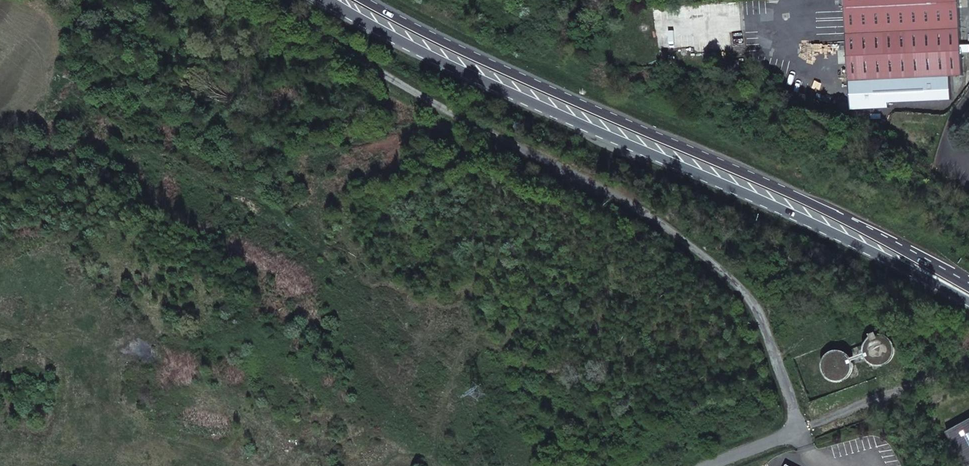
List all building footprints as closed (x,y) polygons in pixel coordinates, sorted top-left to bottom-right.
[(850,110),(888,108),(887,104),(950,101),(949,77),(962,76),(958,0),(845,0),(850,110)] [(866,354),(868,359),(870,360),(872,362),(874,363),(878,365),(881,365),(885,364),(888,363),(891,361),(894,357),(895,355),(896,350),(895,345),(892,341),(889,338),(884,336),(880,335),(877,336),(873,338),(869,341),(867,345),(866,347),(866,350),(866,354)] [(824,370),(826,374),(827,376),(831,379),(835,381),(840,381),(842,381),(847,379),(850,375),(851,373),(853,369),(853,367),(853,362),(850,358),(847,354),(845,353),(840,352),(838,352),(833,353),(829,355),(828,356),(825,361),(824,365),(824,370)] [(964,465),(968,465),(968,420),(946,432),(964,465)]
